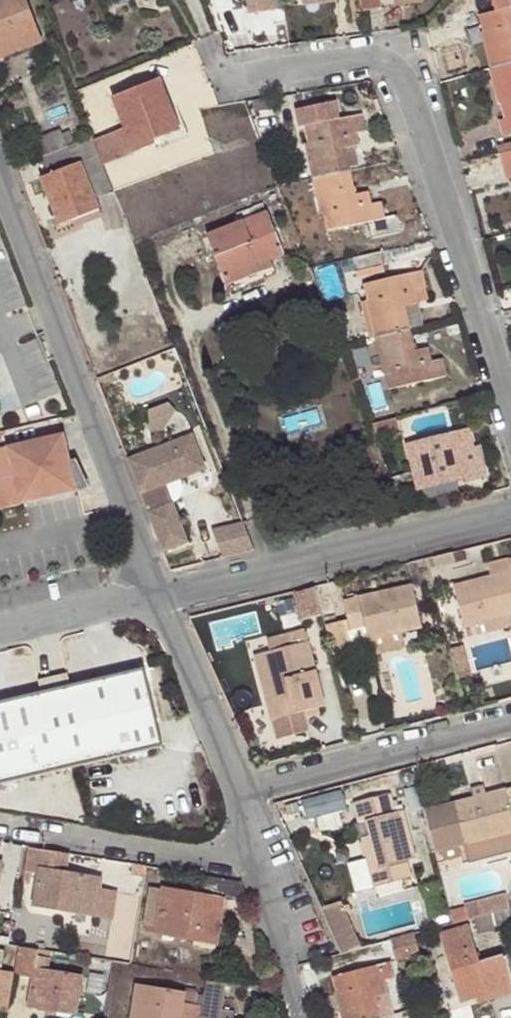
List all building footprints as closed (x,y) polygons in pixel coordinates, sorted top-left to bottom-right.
[(41,42),(25,0),(0,0),(0,58),(41,42)] [(361,12),(380,9),(379,0),(359,0),(361,12)] [(482,32),(490,30),(500,66),(488,69),(497,105),(500,103),(504,119),(498,121),(502,136),(510,134),(510,7),(477,15),(482,32)] [(490,30),(482,32),(480,33),(488,69),(500,66),(490,30)] [(111,98),(123,129),(132,153),(154,145),(152,140),(178,131),(158,80),(111,98)] [(305,131),(307,143),(314,142),(329,213),(323,214),(327,231),(367,221),(371,238),(399,232),(396,215),(384,218),(380,201),(371,204),(368,190),(355,195),(348,168),(344,148),(354,146),(358,145),(355,133),(366,131),(362,114),(306,127),(302,111),(280,116),(285,141),(298,138),(297,133),(305,131)] [(184,127),(178,131),(152,140),(154,145),(156,151),(188,138),(184,127)] [(123,129),(93,140),(103,165),(132,153),(123,129)] [(34,140),(40,158),(66,147),(60,130),(34,140)] [(66,147),(40,158),(47,175),(38,178),(58,226),(75,219),(77,225),(101,215),(95,200),(113,192),(103,165),(93,140),(91,137),(66,147)] [(314,142),(307,143),(304,144),(319,215),(323,214),(329,213),(314,142)] [(498,153),(510,150),(510,142),(496,145),(498,153)] [(359,166),(354,146),(344,148),(348,168),(359,166)] [(498,153),(504,180),(510,178),(510,150),(498,153)] [(204,236),(222,278),(269,259),(282,255),(265,211),(204,236)] [(382,251),(352,258),(356,270),(353,271),(355,279),(383,273),(381,266),(386,265),(382,251)] [(269,259),(222,278),(225,286),(273,268),(269,259)] [(362,285),(366,302),(375,299),(391,371),(382,374),(386,390),(445,376),(441,359),(430,362),(427,348),(413,352),(403,307),(417,304),(413,290),(425,288),(421,270),(362,285)] [(375,299),(366,302),(364,302),(379,374),(382,374),(391,371),(375,299)] [(159,425),(182,416),(176,401),(153,409),(159,425)] [(405,443),(415,484),(444,476),(446,482),(462,478),(463,482),(485,477),(480,456),(475,459),(467,428),(405,443)] [(88,489),(75,460),(69,462),(62,433),(20,443),(26,472),(12,475),(5,447),(0,448),(0,510),(88,489)] [(190,435),(126,459),(139,493),(163,484),(203,469),(190,435)] [(20,443),(5,447),(12,475),(26,472),(20,443)] [(444,476),(415,484),(416,490),(446,482),(444,476)] [(163,484),(139,493),(147,513),(171,504),(163,484)] [(147,513),(162,552),(187,543),(171,504),(147,513)] [(252,550),(241,522),(211,533),(221,557),(252,550)] [(451,552),(432,557),(435,568),(455,563),(451,552)] [(485,621),(510,615),(510,559),(508,560),(507,558),(485,564),(489,575),(452,585),(463,626),(485,621)] [(361,612),(364,626),(366,639),(421,625),(411,584),(342,601),(346,616),(361,612)] [(346,616),(347,620),(349,630),(364,626),(361,612),(346,616)] [(485,621),(489,632),(510,626),(510,615),(485,621)] [(323,625),(330,654),(351,649),(347,631),(349,630),(347,620),(323,625)] [(269,650),(265,652),(281,715),(269,719),(274,739),(308,730),(304,715),(303,710),(317,706),(323,705),(304,628),(266,638),(269,650)] [(281,715),(265,652),(253,654),(269,719),(281,715)] [(48,687),(67,766),(155,745),(137,666),(63,684),(48,687)] [(60,672),(46,675),(48,687),(63,684),(60,672)] [(48,687),(46,675),(30,679),(33,691),(48,687)] [(67,766),(48,687),(33,691),(0,699),(0,781),(67,766)] [(319,712),(317,706),(303,710),(304,715),(319,712)] [(470,787),(473,797),(485,794),(482,784),(470,787)] [(424,809),(434,851),(440,850),(458,846),(463,844),(467,861),(510,849),(510,787),(485,794),(473,797),(424,809)] [(311,826),(352,821),(348,792),(308,797),(311,826)] [(388,793),(352,803),(357,825),(365,823),(368,837),(374,856),(366,858),(373,886),(410,877),(405,860),(415,857),(402,810),(393,812),(388,793)] [(368,837),(361,838),(366,858),(374,856),(368,837)] [(68,853),(28,846),(23,872),(36,874),(31,906),(66,911),(67,909),(94,914),(94,917),(111,919),(115,892),(98,889),(101,877),(65,871),(68,853)] [(458,846),(440,850),(442,860),(460,856),(458,846)] [(240,881),(202,875),(200,894),(163,888),(162,891),(150,889),(146,913),(158,915),(155,933),(195,939),(196,931),(217,934),(229,936),(232,918),(220,916),(222,900),(247,901),(240,881)] [(475,900),(479,915),(490,912),(509,907),(505,893),(475,900)] [(337,901),(319,909),(338,953),(358,947),(337,901)] [(490,912),(494,925),(510,920),(510,906),(509,907),(490,912)] [(479,915),(473,916),(478,933),(495,929),(494,925),(490,912),(479,915)] [(11,919),(0,917),(0,944),(7,945),(11,919)] [(475,998),(474,993),(510,983),(510,985),(510,953),(478,962),(467,925),(440,933),(459,1002),(475,998)] [(196,931),(195,939),(216,943),(217,934),(196,931)] [(413,933),(388,939),(394,959),(418,954),(413,933)] [(86,951),(106,952),(106,937),(87,936),(86,951)] [(37,956),(38,949),(18,947),(13,975),(32,978),(27,1006),(74,1014),(80,976),(47,971),(50,957),(37,956)] [(5,1011),(11,973),(1,972),(4,951),(0,951),(0,1011),(5,1011)] [(347,973),(362,1011),(366,1017),(378,1017),(372,996),(386,993),(382,980),(393,978),(389,962),(347,973)] [(347,973),(332,977),(338,995),(342,994),(349,1017),(366,1017),(362,1011),(347,973)] [(207,982),(201,1017),(231,1017),(232,1011),(221,1010),(226,984),(207,982)] [(475,998),(476,1002),(510,993),(510,985),(510,983),(474,993),(475,998)] [(137,985),(131,1017),(196,1017),(199,996),(137,985)] [(338,995),(335,995),(341,1017),(349,1017),(342,994),(338,995)]
